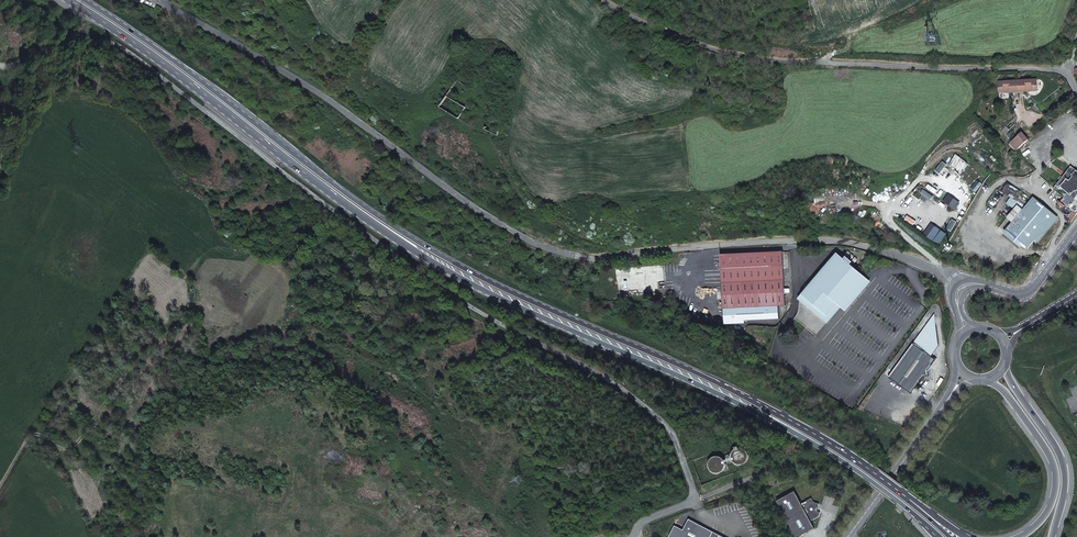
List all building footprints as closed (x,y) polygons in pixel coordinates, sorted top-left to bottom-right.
[(1018,91),(1037,89),(1036,78),(1017,80),(1018,91)] [(467,86),(456,80),(446,96),(457,103),(467,86)] [(999,92),(1018,91),(1017,80),(998,81),(999,92)] [(484,85),(478,94),(486,99),(491,90),(484,85)] [(490,120),(485,129),(498,136),(500,126),(490,120)] [(1012,143),(1017,149),(1018,149),(1028,140),(1022,132),(1019,136),(1012,143)] [(1009,145),(1015,152),(1017,149),(1012,143),(1009,145)] [(1071,166),(1053,189),(1064,197),(1057,206),(1067,216),(1065,218),(1070,222),(1076,215),(1076,213),(1076,171),(1071,166)] [(1007,182),(1001,191),(1010,197),(1014,200),(1020,191),(1007,182)] [(948,194),(942,202),(954,210),(960,203),(948,194)] [(1021,245),(1027,249),(1055,216),(1033,197),(1025,206),(1019,213),(1002,233),(1019,247),(1021,245)] [(1019,213),(1025,206),(1014,200),(1010,197),(1005,203),(1019,213)] [(931,223),(923,234),(939,245),(946,234),(931,223)] [(721,255),(724,325),(744,324),(744,321),(779,319),(778,306),(785,306),(783,252),(721,255)] [(837,254),(801,295),(798,299),(827,323),(841,307),(846,311),(870,282),(865,278),(837,254)] [(934,314),(930,321),(889,377),(911,393),(923,377),(926,376),(928,376),(928,370),(933,364),(936,359),(931,356),(939,346),(936,325),(934,314)] [(733,459),(734,461),(735,462),(736,463),(737,464),(739,464),(740,464),(743,464),(744,464),(746,462),(748,460),(748,459),(749,456),(748,454),(747,451),(745,450),(743,448),(740,448),(739,448),(736,449),(734,451),(733,453),(733,455),(732,456),(733,459)] [(709,467),(710,469),(711,471),(713,472),(716,473),(718,473),(719,473),(722,472),(724,470),(724,469),(725,467),(725,465),(725,463),(724,460),(722,459),(721,458),(718,457),(717,457),(715,458),(712,459),(711,460),(710,462),(709,464),(709,467)] [(796,536),(798,536),(815,528),(811,521),(819,517),(821,512),(816,511),(817,508),(818,508),(819,504),(814,502),(812,498),(801,503),(795,491),(777,501),(796,536)] [(678,536),(726,536),(688,518),(683,529),(678,536)] [(671,536),(678,536),(683,529),(674,524),(668,535),(668,536),(671,536)]
